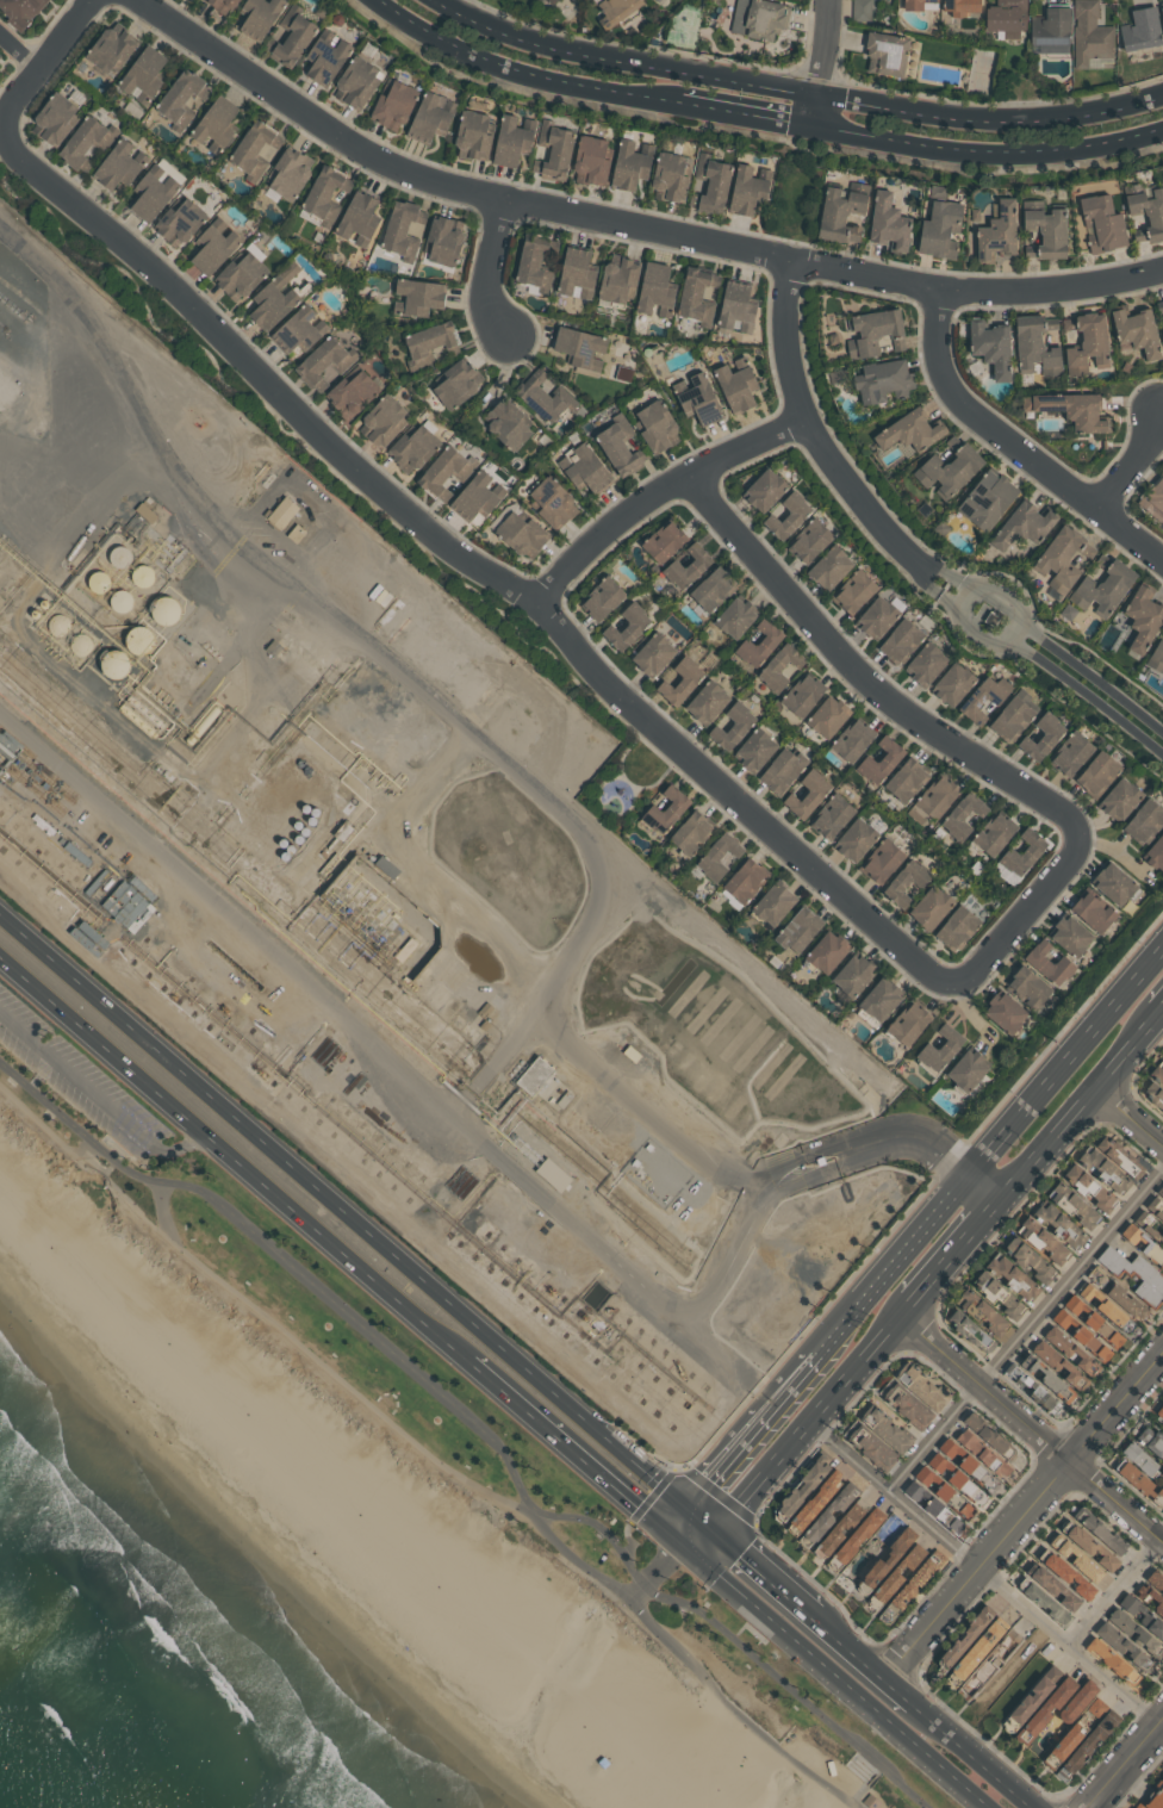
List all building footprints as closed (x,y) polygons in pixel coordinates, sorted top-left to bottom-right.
[(10,19),(0,11),(0,0),(48,0),(18,32),(7,21),(10,19)] [(206,1),(204,0),(238,0),(237,1),(236,1),(236,4),(236,6),(232,8),(231,8),(229,8),(228,8),(228,7),(223,15),(214,10),(216,10),(205,2),(206,1)] [(236,12),(244,18),(236,31),(257,45),(285,4),(280,0),(269,0),(267,2),(264,0),(244,0),(236,12)] [(603,13),(604,0),(638,0),(641,4),(603,31),(599,27),(604,21),(603,13)] [(727,33),(734,0),(763,0),(790,6),(785,30),(778,29),(777,33),(772,32),(770,43),(727,33)] [(851,23),(870,23),(870,0),(851,0),(851,23)] [(902,11),(902,0),(937,0),(937,2),(922,2),(922,11),(902,11)] [(940,13),(940,0),(981,0),(981,13),(940,13)] [(995,6),(994,0),(1024,0),(1025,30),(1018,30),(1018,38),(1002,39),(1002,31),(984,31),(983,6),(995,6)] [(1071,19),(1075,19),(1075,26),(1071,26),(1071,69),(1086,69),(1087,58),(1112,58),(1112,27),(1094,26),(1094,18),(1096,18),(1096,0),(1071,0),(1071,19)] [(298,14),(301,8),(292,1),(275,25),(286,33),(278,44),(269,38),(262,48),(269,52),(267,56),(288,70),(317,27),(298,14)] [(1128,11),(1153,6),(1161,44),(1122,52),(1118,26),(1131,24),(1128,11)] [(1044,7),(1069,7),(1069,55),(1027,55),(1027,17),(1039,17),(1039,20),(1044,20),(1044,7)] [(116,21),(108,30),(104,30),(99,35),(82,57),(106,75),(111,69),(116,73),(138,42),(122,29),(123,27),(116,21)] [(324,91),(301,75),(310,63),(301,57),(322,27),(334,35),(326,45),(332,49),(338,39),(352,48),(324,91)] [(866,32),(908,38),(902,79),(866,73),(870,57),(863,56),(866,32)] [(144,106),(133,99),(135,98),(129,94),(128,95),(116,87),(117,86),(116,85),(119,80),(120,81),(147,46),(164,61),(153,76),(161,83),(144,106)] [(357,113),(331,95),(336,89),(335,88),(334,82),(336,76),(353,52),(384,74),(357,113)] [(184,67),(206,83),(204,87),(209,91),(201,100),(192,93),(184,105),(193,112),(178,133),(169,126),(172,123),(153,108),(184,67)] [(381,87),(367,118),(375,122),(374,122),(383,126),(381,128),(394,133),(398,125),(402,124),(404,122),(417,92),(391,80),(386,89),(381,87)] [(55,91),(81,113),(54,149),(30,130),(35,125),(33,120),(33,118),(55,91)] [(427,147),(404,136),(421,97),(419,97),(422,93),(424,94),(425,91),(456,105),(441,138),(433,135),(427,147)] [(214,155),(205,148),(211,139),(206,136),(199,144),(187,135),(217,94),(236,110),(228,122),(236,128),(214,155)] [(468,99),(487,104),(484,116),(487,116),(486,123),(492,124),(485,161),(468,157),(468,160),(455,157),(454,156),(455,150),(455,149),(452,144),(459,110),(465,111),(468,99)] [(499,113),(489,164),(515,170),(518,155),(528,156),(535,122),(523,118),(521,130),(512,128),(515,117),(499,113)] [(110,123),(105,129),(86,114),(54,155),(75,172),(79,167),(85,173),(93,163),(86,157),(85,159),(81,156),(93,142),(105,151),(120,131),(110,123)] [(284,139),(275,151),(262,143),(255,154),(267,162),(253,184),(245,179),(249,173),(226,159),(253,119),(261,124),(262,122),(278,131),(275,135),(284,139)] [(562,182),(555,180),(554,182),(537,179),(539,174),(529,172),(531,160),(546,162),(548,148),(536,145),(541,119),(548,122),(547,128),(571,132),(570,137),(572,138),(562,182)] [(119,137),(132,148),(125,156),(130,160),(138,151),(149,159),(126,188),(118,182),(110,194),(89,178),(119,137)] [(580,137),(605,142),(603,148),(610,150),(603,184),(595,181),(595,185),(586,184),(586,185),(573,182),(574,173),(572,169),(571,168),(571,164),(573,160),(577,145),(579,145),(580,137)] [(617,138),(607,187),(633,193),(635,179),(646,181),(653,147),(641,143),(639,154),(632,153),(634,142),(617,138)] [(313,161),(300,151),(299,154),(292,150),(291,153),(284,148),(263,178),(266,179),(265,181),(268,184),(262,194),(275,203),(279,195),(290,203),(309,174),(307,169),(313,161)] [(660,151),(691,157),(682,204),(653,198),(654,192),(652,190),(649,186),(651,181),(652,178),(657,154),(659,154),(660,151)] [(707,160),(709,154),(698,151),(690,184),(698,186),(699,180),(705,181),(702,197),(690,193),(688,204),(696,206),(695,212),(720,218),(730,172),(727,170),(729,166),(707,160)] [(153,163),(130,190),(139,198),(129,211),(147,226),(180,187),(168,176),(161,185),(155,180),(162,172),(153,163)] [(738,163),(736,169),(734,169),(726,212),(751,218),(753,203),(764,205),(770,170),(759,168),(757,180),(748,178),(751,167),(738,163)] [(321,220),(298,209),(321,164),(330,169),(331,168),(344,174),(343,179),(352,182),(346,193),(334,186),(326,199),(340,206),(328,229),(318,224),(321,220)] [(845,243),(816,237),(825,198),(823,198),(823,193),(826,193),(827,187),(847,191),(850,182),(869,186),(863,215),(848,212),(845,217),(842,225),(851,228),(851,225),(860,228),(858,243),(846,241),(845,243)] [(1127,216),(1143,213),(1145,216),(1148,225),(1130,229),(1132,243),(1144,241),(1145,244),(1162,241),(1162,188),(1159,188),(1159,184),(1137,188),(1136,182),(1120,186),(1127,216)] [(929,185),(928,197),(932,198),(928,222),(921,222),(916,254),(931,255),(931,257),(954,261),(957,241),(949,240),(949,234),(959,235),(964,204),(944,201),(946,187),(929,185)] [(904,253),(901,253),(901,255),(894,254),(894,251),(890,250),(891,241),(885,240),(884,244),(866,241),(873,201),(875,201),(876,191),(891,192),(890,206),(900,207),(898,216),(910,218),(904,253)] [(378,201),(361,193),(361,195),(354,192),(331,234),(346,241),(350,230),(357,234),(353,243),(363,249),(380,217),(371,212),(378,201)] [(1077,199),(1083,229),(1086,228),(1087,235),(1084,235),(1089,255),(1102,253),(1102,250),(1112,249),(1112,247),(1125,243),(1119,212),(1112,215),(1107,192),(1077,199)] [(181,195),(150,229),(174,249),(179,243),(186,243),(207,219),(181,195)] [(997,204),(990,204),(990,219),(989,219),(989,229),(977,229),(977,261),(989,261),(989,259),(993,259),(993,253),(997,253),(997,256),(1015,256),(1015,205),(1013,205),(1013,198),(996,199),(997,204)] [(412,266),(399,261),(400,256),(378,249),(392,200),(417,207),(416,211),(425,215),(422,224),(413,222),(412,223),(409,222),(404,235),(421,240),(412,266)] [(1022,200),(1022,231),(1038,230),(1039,232),(1040,236),(1041,247),(1025,247),(1025,257),(1035,257),(1037,261),(1065,260),(1064,209),(1049,209),(1049,215),(1043,215),(1041,200),(1022,200)] [(970,209),(978,209),(978,222),(970,220),(970,209)] [(216,217),(193,242),(200,249),(188,262),(206,278),(241,241),(230,230),(223,238),(218,235),(226,226),(216,217)] [(459,230),(461,220),(449,218),(449,220),(436,217),(436,219),(430,218),(421,251),(422,253),(419,263),(441,269),(441,265),(453,268),(460,243),(461,241),(462,236),(459,230)] [(523,231),(549,237),(548,240),(558,242),(546,294),(537,292),(537,296),(524,293),(525,287),(511,285),(523,231)] [(564,247),(589,251),(586,263),(596,266),(590,300),(555,293),(564,247)] [(242,248),(212,280),(235,302),(238,297),(243,297),(267,271),(242,248)] [(620,255),(620,257),(630,260),(630,265),(638,266),(630,299),(624,298),(622,310),(596,304),(607,253),(620,255)] [(265,333),(248,315),(262,302),(260,299),(255,304),(250,298),(292,260),(300,268),(276,291),(281,296),(290,288),(300,299),(265,333)] [(667,318),(657,317),(659,305),(649,304),(647,315),(635,312),(635,310),(634,310),(635,305),(636,305),(645,263),(666,268),(663,288),(673,291),(667,318)] [(684,266),(710,271),(709,275),(720,278),(717,290),(702,286),(699,299),(715,303),(709,329),(696,327),(697,322),(673,317),(684,266)] [(394,277),(444,284),(441,310),(427,307),(425,317),(391,312),(393,300),(398,302),(398,296),(392,294),(394,277)] [(748,335),(738,333),(740,322),(730,319),(728,330),(715,328),(724,281),(750,286),(746,304),(754,305),(748,335)] [(1152,302),(1162,299),(1162,314),(1156,316),(1152,302)] [(304,303),(315,313),(306,322),(311,327),(319,319),(328,328),(305,349),(298,342),(285,354),(268,336),(304,303)] [(1144,361),(1140,346),(1131,348),(1130,341),(1115,344),(1108,311),(1109,311),(1108,307),(1125,304),(1126,310),(1121,311),(1124,317),(1137,313),(1137,311),(1148,309),(1159,358),(1144,361)] [(850,317),(897,309),(906,349),(891,352),(888,336),(878,337),(876,340),(870,341),(870,347),(873,346),(876,353),(857,356),(857,352),(847,354),(845,342),(860,340),(859,330),(852,331),(850,317)] [(1059,318),(1061,331),(1072,330),(1074,331),(1080,330),(1080,341),(1078,344),(1078,350),(1074,350),(1074,347),(1063,348),(1064,366),(1066,367),(1068,375),(1087,374),(1084,358),(1090,358),(1092,369),(1109,368),(1105,312),(1095,313),(1095,311),(1080,312),(1080,315),(1072,315),(1072,317),(1059,318)] [(1013,317),(1019,386),(1032,385),(1031,373),(1033,373),(1033,365),(1039,364),(1040,377),(1062,375),(1059,347),(1043,348),(1041,344),(1040,343),(1039,333),(1059,331),(1058,316),(1044,317),(1044,313),(1013,317)] [(969,319),(982,319),(982,330),(990,330),(990,325),(1009,325),(1009,383),(993,383),(993,362),(982,362),(982,355),(969,355),(969,319)] [(408,372),(405,362),(411,360),(403,338),(404,337),(404,336),(408,335),(409,336),(448,321),(452,329),(454,328),(460,343),(456,344),(460,353),(449,356),(446,348),(444,349),(443,344),(430,349),(435,362),(408,372)] [(596,378),(573,372),(574,367),(564,365),(566,355),(551,350),(556,328),(599,338),(599,337),(604,338),(604,340),(605,341),(602,353),(591,350),(589,360),(599,362),(596,378)] [(826,335),(837,333),(839,343),(828,346),(826,335)] [(291,369),(329,334),(346,352),(350,347),(359,355),(332,379),(324,369),(319,374),(329,384),(319,392),(312,385),(309,389),(291,369)] [(730,415),(714,378),(713,378),(710,374),(711,373),(711,372),(724,366),(729,375),(736,372),(732,362),(742,356),(757,389),(747,393),(753,405),(730,415)] [(460,359),(435,377),(440,384),(431,390),(448,412),(475,391),(475,385),(484,379),(475,368),(473,369),(468,362),(465,365),(460,359)] [(859,406),(857,390),(852,391),(850,377),(860,374),(858,365),(871,362),(871,365),(902,359),(906,373),(913,371),(916,387),(906,389),(907,397),(893,399),(890,391),(881,392),(882,402),(859,406)] [(617,365),(614,379),(629,384),(633,369),(617,365)] [(826,372),(841,368),(844,380),(828,384),(826,372)] [(347,383),(342,378),(323,396),(329,402),(328,403),(336,411),(340,408),(342,411),(337,415),(343,421),(349,414),(352,414),(354,414),(357,412),(357,411),(380,391),(360,369),(347,383)] [(699,429),(691,409),(682,414),(670,387),(679,383),(684,392),(692,389),(688,378),(701,372),(722,418),(699,429)] [(548,424),(547,423),(546,424),(542,421),(543,421),(511,392),(518,384),(521,386),(523,384),(530,375),(539,383),(535,386),(551,399),(560,389),(576,403),(570,410),(565,406),(548,424)] [(1019,394),(1099,391),(1100,410),(1095,411),(1095,418),(1108,418),(1108,433),(1071,434),(1070,422),(1064,422),(1063,411),(1020,412),(1019,394)] [(385,392),(361,417),(362,424),(357,430),(380,452),(408,422),(402,417),(406,412),(385,392)] [(499,399),(483,418),(489,423),(487,430),(512,453),(531,433),(518,421),(524,415),(505,398),(502,402),(499,399)] [(653,455),(634,424),(640,421),(635,415),(647,408),(647,409),(659,402),(660,405),(661,404),(664,408),(663,408),(671,422),(670,422),(671,423),(673,424),(676,428),(676,429),(674,429),(673,431),(674,433),(673,434),(678,441),(668,447),(668,446),(667,447),(667,446),(661,449),(661,451),(660,451),(659,451),(654,454),(653,455)] [(870,437),(916,404),(923,415),(921,417),(923,421),(922,422),(927,428),(937,421),(944,431),(915,452),(908,441),(901,446),(895,439),(878,451),(870,437)] [(618,412),(610,418),(614,423),(591,437),(620,480),(642,465),(641,462),(648,458),(642,448),(630,456),(618,439),(622,437),(624,441),(633,435),(618,412)] [(385,453),(403,434),(406,439),(427,417),(437,428),(433,434),(442,443),(417,470),(411,470),(410,468),(405,473),(391,459),(391,458),(385,453)] [(945,442),(953,452),(952,453),(954,456),(947,464),(944,464),(941,465),(938,468),(934,465),(937,462),(929,455),(910,474),(923,487),(933,478),(940,484),(933,491),(944,502),(983,464),(963,443),(960,445),(952,436),(945,442)] [(593,496),(585,484),(578,490),(556,462),(564,456),(571,466),(579,460),(572,451),(583,442),(585,445),(586,443),(589,448),(587,448),(612,480),(593,496)] [(478,462),(461,483),(450,473),(440,485),(450,495),(443,504),(435,497),(434,498),(415,483),(448,443),(465,458),(468,454),(478,462)] [(764,467),(773,477),(773,476),(785,486),(759,514),(753,508),(751,509),(740,498),(744,496),(740,492),(764,467)] [(987,467),(954,508),(984,532),(1016,491),(1006,483),(1007,480),(999,473),(996,476),(987,467)] [(484,518),(475,511),(466,522),(447,505),(479,468),(491,479),(484,486),(489,491),(497,483),(508,491),(484,518)] [(527,495),(548,474),(570,497),(572,505),(578,511),(568,521),(567,520),(554,532),(535,514),(536,512),(529,504),(533,501),(527,495)] [(1161,474),(1162,476),(1162,527),(1143,508),(1138,514),(1131,508),(1161,474)] [(779,541),(759,522),(769,512),(777,522),(786,512),(778,503),(791,489),(803,501),(801,503),(810,511),(803,520),(802,518),(779,541)] [(291,497),(303,508),(285,528),(272,517),(291,497)] [(984,541),(990,533),(993,535),(1020,499),(1024,502),(1025,501),(1035,509),(1034,512),(1040,517),(1046,510),(1057,517),(1032,549),(1021,541),(1024,538),(1016,532),(1000,553),(984,541)] [(141,501),(157,515),(150,523),(133,509),(141,501)] [(486,526),(505,507),(514,502),(523,510),(517,517),(523,523),(529,516),(552,536),(530,560),(523,554),(522,555),(517,555),(492,533),(493,532),(486,526)] [(811,516),(832,536),(803,566),(785,548),(788,546),(785,542),(798,529),(803,534),(806,530),(801,526),(811,516)] [(639,545),(648,536),(652,540),(655,536),(652,533),(660,524),(663,527),(668,521),(685,539),(658,565),(639,545)] [(304,522),(312,530),(300,545),(291,536),(304,522)] [(1061,524),(1028,567),(1041,578),(1047,571),(1051,574),(1043,585),(1047,589),(1044,594),(1057,603),(1080,574),(1066,565),(1068,559),(1074,551),(1086,559),(1093,549),(1077,538),(1078,535),(1069,528),(1068,530),(1061,524)] [(658,572),(672,559),(680,569),(691,559),(682,548),(692,539),(711,561),(678,591),(671,583),(670,584),(658,572)] [(832,542),(845,555),(844,557),(853,565),(826,594),(814,582),(813,583),(802,573),(832,542)] [(118,566),(123,566),(128,564),(130,559),(130,554),(129,551),(125,547),(120,546),(117,546),(112,548),(110,553),(110,558),(111,561),(114,565),(118,566)] [(1082,577),(1092,583),(1089,585),(1093,589),(1095,585),(1101,582),(1107,573),(1093,563),(1100,553),(1111,560),(1112,558),(1136,576),(1105,616),(1096,610),(1101,605),(1090,597),(1082,609),(1066,597),(1082,577)] [(724,578),(727,576),(715,564),(684,594),(704,615),(715,604),(710,599),(715,596),(719,599),(724,594),(723,592),(730,585),(724,578)] [(142,586),(147,586),(150,583),(153,579),(154,574),(151,570),(148,566),(143,565),(138,565),(135,569),(131,572),(131,577),(133,582),(137,585),(142,586)] [(827,598),(835,607),(838,604),(848,616),(877,588),(857,567),(827,598)] [(98,592),(102,591),(106,589),(110,585),(110,580),(107,576),(105,572),(100,571),(95,571),(91,573),(88,578),(88,583),(89,588),(93,591),(98,592)] [(580,602),(578,599),(590,588),(595,592),(598,589),(593,584),(605,573),(626,595),(595,623),(577,605),(580,602)] [(1119,613),(1131,621),(1128,626),(1138,633),(1128,647),(1139,654),(1162,618),(1162,606),(1155,601),(1153,603),(1145,598),(1148,595),(1151,597),(1156,590),(1140,580),(1138,584),(1119,613)] [(379,584),(396,599),(385,611),(369,596),(379,584)] [(120,611),(125,611),(129,608),(131,604),(132,598),(130,594),(126,590),(122,589),(116,590),(112,592),(110,597),(110,602),(111,607),(114,610),(120,611)] [(166,625),(172,623),(176,621),(180,616),(182,610),(181,604),(179,599),(174,596),(168,595),(162,595),(157,598),(154,603),(153,608),(153,614),(156,619),(161,622),(166,625)] [(732,596),(709,622),(722,634),(723,633),(733,641),(753,616),(748,611),(752,608),(744,599),(741,603),(732,596)] [(876,596),(884,604),(888,601),(901,613),(873,644),(851,623),(876,596)] [(44,608),(46,608),(48,605),(48,602),(46,599),(44,598),(41,599),(39,602),(39,605),(41,608),(44,608)] [(630,599),(616,614),(626,623),(616,633),(607,623),(597,633),(617,652),(648,621),(641,614),(642,613),(630,599)] [(36,619),(38,617),(41,615),(39,611),(38,609),(35,608),(32,609),(31,611),(31,615),(32,617),(36,619)] [(57,636),(62,635),(66,633),(68,628),(68,623),(66,619),(62,616),(57,615),(52,615),(49,619),(46,623),(46,628),(48,632),(52,635),(57,636)] [(760,616),(782,635),(753,669),(745,661),(742,664),(730,653),(742,639),(752,646),(761,635),(751,627),(760,616)] [(901,617),(875,650),(887,659),(889,657),(896,664),(906,652),(907,653),(910,650),(906,646),(909,642),(914,646),(923,635),(901,617)] [(141,654),(147,653),(151,650),(155,645),(156,639),(155,634),(151,629),(147,626),(141,625),(136,626),(131,629),(128,634),(126,639),(128,645),(131,650),(136,653),(141,654)] [(643,676),(645,675),(649,679),(673,651),(665,644),(666,642),(653,630),(627,659),(635,666),(634,667),(643,676)] [(79,657),(83,656),(87,652),(89,648),(91,642),(88,639),(85,635),(80,634),(74,634),(70,638),(68,642),(68,647),(70,652),(74,656),(79,657)] [(272,640),(281,647),(273,658),(263,650),(272,640)] [(783,641),(753,676),(761,683),(761,684),(773,695),(786,681),(777,672),(785,663),(796,671),(804,660),(783,641)] [(925,641),(903,667),(910,675),(907,678),(922,691),(947,661),(938,653),(939,652),(925,641)] [(1157,641),(1162,645),(1162,671),(1162,673),(1145,664),(1157,641)] [(114,676),(120,675),(125,672),(128,667),(130,663),(129,657),(126,652),(122,650),(116,648),(111,648),(106,652),(102,656),(101,661),(102,666),(105,671),(110,675),(114,676)] [(682,653),(695,665),(694,667),(701,673),(672,707),(653,689),(661,678),(671,686),(679,677),(668,669),(682,653)] [(952,663),(928,690),(932,695),(931,696),(941,704),(943,703),(950,709),(974,679),(963,670),(962,671),(952,663)] [(803,675),(811,681),(813,678),(825,689),(798,720),(777,702),(785,692),(790,696),(794,691),(789,688),(796,679),(797,681),(803,675)] [(957,710),(977,727),(985,717),(975,709),(985,697),(994,706),(1012,685),(1006,681),(1000,686),(995,681),(993,683),(985,677),(957,710)] [(728,700),(703,729),(689,716),(691,715),(682,707),(707,678),(720,690),(719,691),(728,700)] [(117,706),(137,682),(175,714),(154,738),(117,706)] [(1031,697),(1019,688),(987,726),(1006,743),(1009,740),(1012,743),(1019,734),(1018,733),(1022,728),(1018,723),(1020,720),(1025,723),(1037,709),(1027,701),(1031,697)] [(826,696),(802,725),(823,743),(850,712),(835,700),(833,702),(826,696)] [(734,700),(747,712),(746,713),(753,720),(726,752),(704,734),(713,725),(722,733),(730,722),(721,714),(734,700)] [(214,704),(220,710),(192,745),(185,739),(214,704)] [(1035,764),(1014,746),(1024,734),(1034,744),(1043,734),(1032,726),(1044,712),(1057,722),(1055,723),(1064,732),(1061,737),(1059,735),(1035,764)] [(826,747),(835,737),(841,741),(844,737),(840,733),(846,726),(848,727),(853,720),(860,727),(863,723),(876,734),(848,766),(826,747)] [(758,722),(730,756),(739,762),(736,764),(751,776),(776,746),(766,739),(771,733),(758,722)] [(1066,779),(1056,769),(1057,768),(1050,762),(1051,760),(1047,758),(1063,740),(1062,739),(1068,733),(1069,734),(1072,729),(1094,748),(1066,779)] [(881,735),(872,745),(883,753),(873,764),(864,756),(852,770),(865,781),(866,779),(875,787),(904,752),(890,740),(888,741),(881,735)] [(792,757),(782,748),(757,778),(777,796),(807,762),(795,752),(792,757)] [(1099,751),(1074,782),(1084,791),(1083,793),(1094,801),(1120,769),(1099,751)] [(907,756),(881,787),(902,804),(910,794),(913,796),(928,777),(926,775),(928,771),(920,765),(919,766),(907,756)] [(796,782),(809,768),(831,788),(800,822),(779,803),(788,794),(797,802),(807,791),(796,782)] [(933,783),(931,781),(909,804),(912,806),(908,809),(926,824),(931,818),(933,820),(958,791),(947,782),(946,784),(939,777),(933,783)] [(1128,785),(1119,778),(1095,807),(1109,818),(1112,814),(1120,821),(1143,795),(1130,784),(1128,785)] [(660,794),(667,787),(686,803),(659,834),(651,827),(647,830),(635,819),(649,803),(660,813),(670,802),(660,794)] [(960,821),(970,830),(958,844),(945,832),(946,831),(938,825),(966,790),(981,802),(979,804),(988,810),(981,818),(970,808),(960,821)] [(832,791),(822,802),(828,808),(825,812),(820,808),(814,815),(816,816),(808,826),(827,843),(854,812),(832,791)] [(1146,799),(1162,812),(1162,824),(1159,827),(1155,822),(1150,827),(1155,831),(1145,843),(1143,841),(1139,845),(1120,830),(1146,799)] [(685,860),(665,843),(692,810),(703,819),(702,821),(709,827),(709,828),(702,835),(704,837),(689,856),(690,857),(688,860),(686,859),(685,860)] [(981,826),(988,818),(991,821),(995,815),(1003,822),(1006,819),(1016,828),(990,859),(969,841),(978,831),(983,834),(985,831),(981,826)] [(854,818),(829,849),(844,859),(845,858),(853,864),(877,835),(854,818)] [(343,821),(352,830),(340,844),(331,835),(343,821)] [(1018,877),(1009,871),(1008,872),(995,860),(1007,847),(1018,857),(1028,845),(1018,837),(1025,828),(1045,845),(1018,877)] [(1140,858),(1162,832),(1162,875),(1156,869),(1153,871),(1144,863),(1144,862),(1140,858)] [(722,833),(695,865),(703,872),(701,875),(714,886),(726,871),(716,863),(724,852),(735,860),(742,850),(722,833)] [(856,869),(883,838),(904,857),(878,888),(856,869)] [(379,856),(398,872),(387,886),(437,928),(381,994),(297,921),(328,886),(316,876),(335,852),(347,863),(353,856),(368,869),(379,856)] [(741,906),(720,888),(746,858),(759,869),(761,868),(769,875),(745,902),(746,902),(742,906),(741,905),(741,906)] [(931,875),(919,889),(909,880),(897,893),(908,902),(901,911),(881,893),(909,859),(916,866),(919,864),(931,875)] [(1093,881),(1096,886),(1095,887),(1117,907),(1127,896),(1132,900),(1140,891),(1136,887),(1138,886),(1127,875),(1124,878),(1108,864),(1093,881)] [(775,880),(786,888),(784,890),(791,896),(790,896),(795,900),(771,928),(748,911),(775,880)] [(940,894),(931,886),(906,914),(921,927),(920,928),(926,933),(953,903),(941,893),(940,894)] [(1078,899),(1068,911),(1099,938),(1118,915),(1107,906),(1102,911),(1099,908),(1102,902),(1095,896),(1092,899),(1086,894),(1080,900),(1078,899)] [(958,903),(981,922),(971,933),(966,930),(963,933),(968,937),(962,944),(959,943),(952,952),(932,936),(958,903)] [(800,905),(770,939),(783,950),(785,946),(795,955),(822,924),(800,905)] [(1052,928),(1046,936),(1074,961),(1086,949),(1083,948),(1092,938),(1066,917),(1063,920),(1059,917),(1051,926),(1052,928)] [(848,948),(825,976),(815,968),(814,969),(802,959),(825,931),(833,938),(835,936),(848,948)] [(1053,988),(1050,984),(1050,983),(1021,959),(1040,939),(1050,948),(1043,955),(1040,957),(1052,965),(1061,957),(1074,969),(1063,981),(1062,980),(1053,988)] [(850,957),(828,981),(850,1000),(877,970),(867,962),(865,964),(858,957),(854,961),(850,957)] [(1049,992),(1031,1012),(1022,1005),(1024,1002),(1020,1000),(1018,1002),(1010,995),(1013,993),(1002,983),(1009,976),(1010,976),(1021,965),(1049,992)] [(881,976),(854,1006),(867,1018),(869,1015),(878,1024),(900,999),(896,996),(898,992),(881,976)] [(994,995),(999,999),(1002,993),(1026,1014),(1018,1024),(1020,1025),(1008,1038),(981,1014),(988,1006),(985,1005),(994,995)] [(485,1002),(492,1008),(483,1019),(475,1013),(485,1002)] [(931,1019),(904,1050),(884,1031),(903,1008),(906,1009),(910,1005),(918,1011),(919,1008),(931,1019)] [(484,1020),(489,1025),(483,1032),(477,1027),(484,1020)] [(957,1049),(958,1049),(933,1076),(914,1058),(926,1044),(934,1052),(945,1040),(935,1032),(943,1024),(949,1030),(951,1027),(965,1040),(957,1049)] [(635,1044),(648,1057),(640,1064),(628,1052),(635,1044)] [(990,1067),(963,1099),(952,1088),(953,1086),(952,1085),(953,1083),(945,1076),(965,1052),(970,1056),(974,1051),(990,1067)] [(521,1081),(545,1055),(562,1071),(539,1098),(521,1081)] [(1159,1058),(1162,1061),(1162,1084),(1161,1082),(1157,1086),(1145,1075),(1159,1058)] [(1149,1081),(1162,1093),(1162,1110),(1140,1091),(1149,1081)] [(565,1091),(572,1096),(559,1111),(553,1105),(565,1091)] [(1096,1145),(1105,1135),(1113,1142),(1115,1139),(1124,1145),(1122,1148),(1127,1151),(1128,1151),(1136,1157),(1133,1160),(1144,1168),(1136,1178),(1096,1145)] [(1077,1160),(1089,1144),(1132,1181),(1120,1195),(1096,1176),(1100,1172),(1090,1164),(1088,1168),(1077,1160)] [(1062,1176),(1074,1162),(1118,1201),(1106,1214),(1094,1204),(1096,1201),(1087,1193),(1084,1197),(1062,1176)] [(1046,1194),(1058,1180),(1101,1218),(1089,1231),(1046,1194)] [(1155,1195),(1162,1202),(1162,1209),(1162,1211),(1162,1212),(1162,1222),(1145,1207),(1155,1195)] [(1041,1209),(1047,1203),(1087,1237),(1076,1249),(1032,1211),(1038,1205),(1041,1209)] [(1162,1234),(1162,1232),(1162,1243),(1133,1218),(1143,1209),(1155,1219),(1151,1223),(1162,1234)] [(1016,1229),(1028,1214),(1071,1253),(1059,1266),(1016,1229)] [(1128,1222),(1162,1252),(1162,1269),(1120,1232),(1128,1222)] [(1003,1247),(1015,1234),(1057,1270),(1046,1284),(1003,1247)] [(1137,1255),(1162,1279),(1162,1296),(1152,1309),(1131,1291),(1139,1281),(1127,1272),(1125,1275),(1120,1270),(1114,1276),(1096,1260),(1108,1245),(1128,1263),(1137,1255)] [(984,1263),(996,1249),(1041,1288),(1030,1301),(984,1263)] [(970,1281),(981,1269),(1026,1307),(1015,1321),(970,1281)] [(1076,1291),(1086,1281),(1137,1324),(1127,1335),(1076,1291)] [(957,1299),(968,1286),(1010,1323),(999,1336),(957,1299)] [(1065,1304),(1072,1294),(1125,1340),(1117,1349),(1065,1304)] [(947,1319),(957,1307),(996,1342),(987,1354),(947,1319)] [(1052,1317),(1061,1307),(1112,1353),(1103,1362),(1052,1317)] [(1043,1334),(1052,1323),(1101,1365),(1092,1375),(1043,1334)] [(1032,1348),(1041,1337),(1090,1379),(1081,1390),(1032,1348)] [(1020,1362),(1030,1352),(1078,1393),(1069,1404),(1020,1362)] [(1006,1373),(1014,1362),(1065,1408),(1057,1418),(1006,1373)] [(897,1377),(906,1367),(909,1369),(914,1365),(939,1386),(943,1383),(956,1394),(938,1414),(897,1377)] [(923,1433),(885,1397),(900,1381),(938,1416),(923,1433)] [(1155,1414),(1162,1403),(1162,1421),(1155,1414)] [(865,1421),(879,1404),(918,1437),(902,1454),(865,1421)] [(964,1419),(972,1410),(1016,1448),(1016,1453),(1010,1459),(964,1419)] [(887,1473),(850,1439),(864,1423),(901,1456),(887,1473)] [(1150,1423),(1137,1438),(1161,1458),(1162,1455),(1162,1434),(1150,1423)] [(957,1437),(965,1427),(1018,1472),(1008,1483),(957,1437)] [(941,1448),(951,1437),(968,1453),(963,1458),(957,1453),(952,1459),(941,1448)] [(1160,1465),(1133,1439),(1123,1450),(1150,1476),(1160,1465)] [(931,1462),(940,1452),(957,1467),(952,1472),(946,1467),(941,1473),(931,1462)] [(960,1463),(992,1492),(1001,1482),(969,1453),(960,1463)] [(1122,1458),(1162,1493),(1162,1511),(1114,1468),(1122,1458)] [(786,1497),(790,1497),(795,1492),(792,1491),(796,1487),(800,1490),(807,1483),(803,1479),(819,1461),(826,1466),(828,1462),(834,1467),(816,1490),(813,1490),(806,1498),(806,1501),(800,1508),(798,1508),(795,1511),(795,1514),(790,1517),(783,1510),(784,1505),(784,1501),(786,1497)] [(918,1477),(927,1466),(944,1480),(940,1486),(934,1481),(929,1486),(918,1477)] [(791,1521),(803,1531),(840,1490),(835,1484),(844,1474),(838,1467),(791,1521)] [(970,1477),(956,1468),(948,1481),(962,1489),(970,1477)] [(907,1491),(916,1480),(933,1496),(928,1501),(923,1496),(919,1502),(907,1491)] [(924,1508),(955,1534),(977,1508),(944,1481),(934,1494),(935,1494),(924,1508)] [(804,1534),(815,1543),(820,1537),(821,1539),(858,1496),(847,1486),(804,1534)] [(821,1548),(829,1557),(848,1535),(840,1529),(842,1527),(845,1529),(846,1528),(848,1529),(853,1526),(856,1527),(869,1511),(857,1502),(823,1541),(823,1546),(821,1548)] [(1083,1508),(1127,1546),(1119,1555),(1075,1517),(1083,1508)] [(839,1551),(839,1555),(838,1558),(845,1564),(859,1548),(858,1547),(867,1536),(869,1539),(872,1533),(876,1530),(889,1516),(884,1511),(878,1517),(873,1512),(839,1551)] [(1075,1523),(1119,1561),(1111,1571),(1066,1533),(1075,1523)] [(865,1576),(881,1558),(885,1561),(893,1555),(890,1553),(894,1549),(891,1547),(908,1528),(919,1536),(878,1583),(879,1584),(875,1589),(872,1586),(871,1588),(866,1583),(869,1580),(865,1579),(867,1577),(865,1576)] [(1061,1535),(1105,1573),(1096,1583),(1052,1545),(1061,1535)] [(876,1592),(919,1542),(929,1552),(914,1571),(907,1566),(901,1573),(907,1578),(887,1602),(884,1601),(883,1602),(877,1597),(878,1595),(876,1592)] [(891,1602),(903,1610),(912,1598),(914,1599),(925,1589),(921,1586),(949,1558),(938,1548),(891,1602)] [(1052,1552),(1096,1590),(1088,1599),(1044,1561),(1052,1552)] [(1038,1564),(1082,1602),(1074,1611),(1030,1573),(1038,1564)] [(1153,1572),(1162,1580),(1162,1597),(1145,1582),(1153,1572)] [(1032,1580),(1072,1617),(1064,1627),(1024,1590),(1032,1580)] [(1140,1584),(1162,1603),(1162,1620),(1132,1593),(1140,1584)] [(1126,1595),(1162,1626),(1162,1643),(1118,1605),(1126,1595)] [(985,1604),(996,1614),(949,1669),(941,1663),(941,1657),(985,1604)] [(1115,1610),(1162,1651),(1162,1653),(1156,1661),(1107,1621),(1115,1610)] [(958,1686),(947,1677),(1000,1615),(1010,1623),(958,1686)] [(1102,1624),(1152,1665),(1144,1675),(1095,1633),(1102,1624)] [(1021,1638),(971,1696),(962,1688),(1012,1629),(1021,1638)] [(1093,1639),(1139,1678),(1131,1688),(1084,1648),(1093,1639)] [(1065,1673),(1015,1733),(1003,1723),(1053,1664),(1065,1673)] [(1026,1747),(1015,1738),(1069,1675),(1074,1678),(1071,1680),(1077,1686),(1026,1747)] [(1071,1721),(1068,1722),(1064,1722),(1062,1720),(1061,1717),(1061,1715),(1061,1711),(1090,1677),(1094,1680),(1093,1682),(1100,1688),(1071,1721)] [(1107,1706),(1053,1770),(1043,1762),(1097,1697),(1107,1706)] [(1119,1720),(1064,1783),(1055,1775),(1108,1711),(1119,1720)] [(628,1726),(634,1719),(642,1726),(635,1734),(628,1726)] [(1140,1807),(1162,1781),(1162,1807),(1140,1807)] [(864,1801),(870,1807),(880,1807),(884,1804),(872,1793),(864,1801)]
